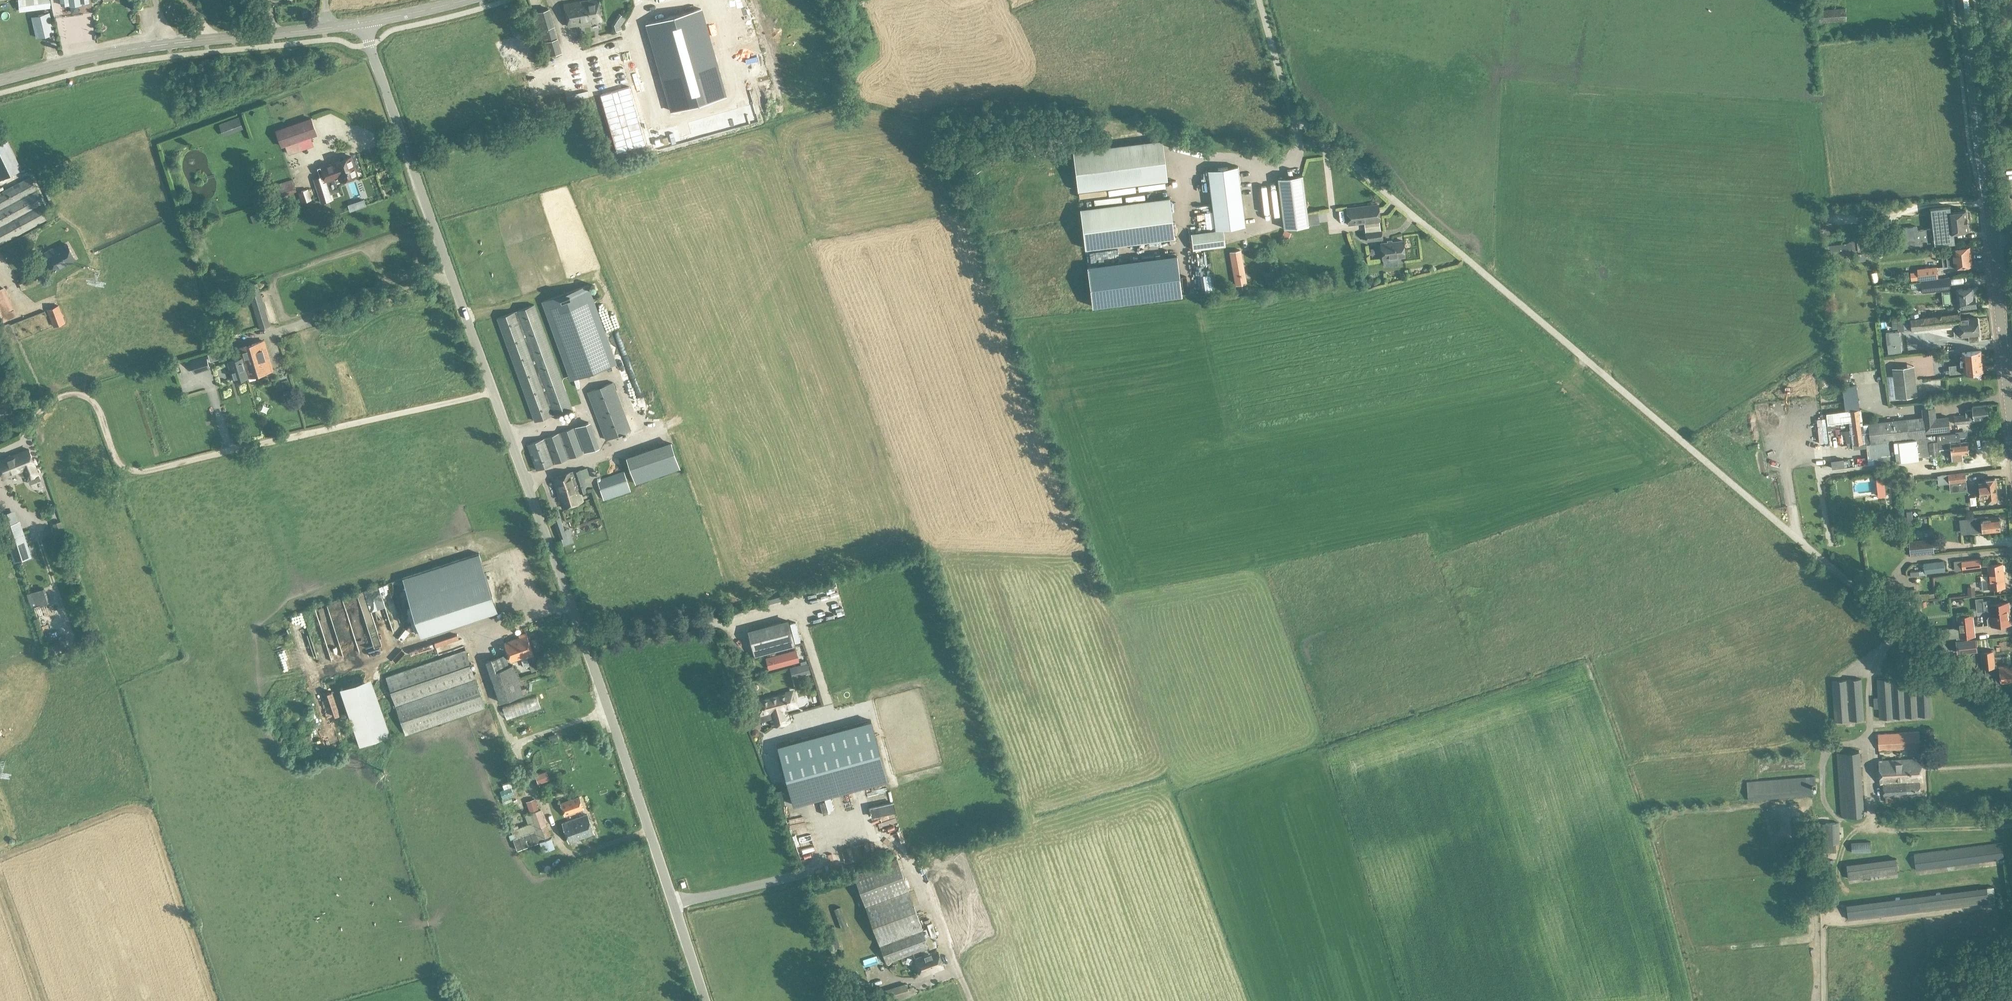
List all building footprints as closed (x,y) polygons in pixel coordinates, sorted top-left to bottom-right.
[(20,10),(51,7),(51,0),(19,0),(20,10)] [(564,4),(568,26),(601,21),(598,0),(591,0),(564,4)] [(545,57),(561,52),(557,38),(554,27),(549,8),(533,13),(538,31),(541,43),(545,57)] [(701,9),(647,24),(672,111),(725,96),(701,9)] [(1815,11),(1817,23),(1846,21),(1845,9),(1815,11)] [(49,15),(32,19),(36,38),(47,35),(53,34),(49,15)] [(606,134),(615,163),(672,146),(663,117),(606,134)] [(238,118),(219,125),(222,135),(241,128),(238,118)] [(299,140),(309,136),(310,136),(316,134),(311,118),(293,124),(276,130),(282,146),(285,145),(299,140)] [(1,181),(23,169),(8,139),(0,143),(0,180),(1,181)] [(1162,139),(1073,151),(1078,191),(1167,180),(1162,139)] [(322,203),(330,200),(323,176),(334,173),(336,181),(341,180),(358,175),(352,157),(317,168),(320,177),(314,179),(322,203)] [(1216,229),(1224,228),(1246,225),(1238,166),(1209,170),(1216,228),(1216,229)] [(52,217),(45,204),(49,202),(39,182),(35,184),(30,176),(27,178),(24,173),(13,178),(14,179),(0,187),(0,245),(52,217)] [(1303,175),(1279,178),(1285,228),(1309,225),(1303,175)] [(270,200),(294,192),(291,179),(266,186),(270,200)] [(308,189),(299,192),(302,202),(311,199),(308,189)] [(1170,196),(1080,208),(1085,249),(1175,237),(1170,196)] [(364,200),(348,205),(350,211),(366,206),(364,200)] [(1379,204),(1347,208),(1349,224),(1381,220),(1379,204)] [(1917,226),(1904,227),(1906,247),(1955,242),(1954,231),(1968,230),(1966,210),(1951,211),(1950,206),(1932,208),(1934,228),(1917,230),(1917,226)] [(1319,208),(1320,222),(1328,221),(1327,208),(1319,208)] [(252,225),(262,222),(259,212),(249,216),(252,225)] [(1216,229),(1216,228),(1192,232),(1194,252),(1227,246),(1224,228),(1216,229)] [(1382,230),(1365,232),(1366,242),(1383,239),(1382,230)] [(1858,253),(1865,252),(1869,251),(1868,236),(1857,237),(1857,240),(1855,240),(1855,243),(1825,246),(1827,256),(1858,253)] [(1889,237),(1876,239),(1877,251),(1891,250),(1889,237)] [(1403,241),(1381,243),(1383,259),(1404,257),(1403,241)] [(46,252),(48,257),(44,259),(50,268),(54,266),(55,269),(76,258),(68,244),(55,252),(53,248),(46,252)] [(1954,256),(1948,256),(1949,264),(1954,264),(1955,266),(1972,264),(1970,245),(1964,246),(1964,244),(1959,244),(1959,247),(1953,247),(1954,256)] [(1240,251),(1231,252),(1236,285),(1246,283),(1240,251)] [(1177,255),(1087,267),(1093,307),(1182,296),(1177,255)] [(1365,261),(1362,256),(1363,256),(1356,258),(1359,264),(1365,261)] [(1936,266),(1918,268),(1919,280),(1937,278),(1936,266)] [(1275,283),(1273,272),(1264,273),(1266,285),(1275,283)] [(1948,279),(1937,280),(1938,289),(1949,288),(1948,279)] [(251,298),(260,328),(269,325),(257,283),(247,286),(251,298)] [(569,381),(615,365),(586,286),(541,303),(569,381)] [(5,308),(12,305),(5,287),(0,290),(0,296),(5,308)] [(1069,296),(1072,303),(1085,298),(1081,287),(1072,290),(1074,295),(1069,296)] [(1956,291),(1951,292),(1952,303),(1957,302),(1958,308),(1976,306),(1974,287),(1956,289),(1956,291)] [(0,296),(0,323),(9,319),(5,308),(0,296)] [(59,304),(47,309),(53,327),(66,322),(59,304)] [(535,305),(498,318),(535,421),(572,407),(535,305)] [(1911,318),(1904,319),(1903,319),(1904,330),(1953,325),(1961,324),(1960,317),(1960,313),(1946,315),(1920,318),(1911,318)] [(1961,324),(1953,325),(1955,336),(1969,335),(1969,342),(1979,341),(1978,334),(1979,334),(1977,317),(1969,318),(1969,316),(1960,317),(1961,324)] [(1904,330),(1903,319),(1892,321),(1893,329),(1898,328),(1898,331),(1899,331),(1904,331),(1904,330)] [(1899,331),(1898,331),(1886,333),(1888,353),(1902,352),(1899,331)] [(240,348),(242,358),(248,377),(272,370),(264,341),(240,348)] [(1937,350),(1940,365),(1951,363),(1949,348),(1937,350)] [(1962,356),(1960,357),(1961,364),(1963,364),(1964,372),(1969,371),(1983,370),(1981,350),(1962,352),(1962,356)] [(204,356),(189,361),(192,373),(208,369),(204,356)] [(248,377),(242,358),(227,363),(232,381),(248,377)] [(1913,366),(1893,368),(1897,399),(1906,398),(1910,397),(1917,397),(1913,366)] [(613,382),(587,392),(605,440),(632,430),(613,382)] [(260,401),(260,410),(267,411),(268,402),(260,401)] [(1973,409),(1966,410),(1967,416),(1969,416),(1970,418),(1974,418),(1988,417),(1987,405),(1973,406),(1973,409)] [(1950,429),(1949,425),(1948,417),(1936,418),(1935,407),(1923,409),(1925,432),(1937,431),(1950,429)] [(1861,409),(1848,411),(1853,445),(1865,443),(1864,435),(1865,435),(1866,444),(1871,444),(1869,444),(1870,452),(1879,450),(1880,456),(1892,455),(1894,454),(1895,460),(1919,457),(1918,440),(1918,439),(1911,440),(1911,439),(1908,420),(1870,424),(1870,423),(1868,423),(1868,424),(1863,424),(1861,409)] [(1964,415),(1948,417),(1949,425),(1965,424),(1964,415)] [(591,421),(574,427),(584,453),(600,447),(591,421)] [(574,427),(527,445),(536,470),(584,453),(574,427)] [(1929,439),(1918,440),(1919,457),(1919,458),(1931,457),(1952,455),(1952,459),(1963,458),(1962,454),(1969,453),(1968,441),(1950,443),(1949,435),(1931,437),(1931,441),(1930,441),(1929,439)] [(29,450),(20,453),(27,468),(24,469),(26,476),(30,484),(40,480),(37,474),(39,474),(29,450)] [(20,453),(0,461),(0,468),(1,470),(0,470),(0,472),(2,476),(3,476),(4,477),(17,472),(19,474),(21,476),(24,476),(26,476),(24,469),(27,468),(20,453)] [(623,463),(630,461),(628,453),(621,455),(623,463)] [(1832,469),(1845,467),(1844,459),(1831,460),(1832,469)] [(587,491),(586,489),(593,487),(590,477),(583,479),(580,469),(572,472),(553,478),(563,508),(582,501),(580,493),(587,491)] [(624,471),(597,480),(603,499),(631,490),(624,471)] [(1965,472),(1948,474),(1949,484),(1966,482),(1965,472)] [(1980,490),(1978,490),(1979,496),(1981,496),(1981,498),(1987,498),(1987,501),(1997,500),(1995,479),(1985,480),(1985,483),(1980,484),(1980,490)] [(1921,514),(1914,514),(1914,509),(1906,509),(1907,521),(1921,520),(1921,514)] [(27,546),(19,523),(18,520),(16,521),(13,512),(1,516),(4,525),(12,551),(27,546)] [(1988,516),(1960,519),(1962,533),(1971,532),(1971,533),(1983,531),(1983,532),(2000,530),(1999,517),(1988,518),(1988,516)] [(560,517),(553,519),(560,538),(567,536),(560,517)] [(61,521),(53,523),(57,535),(65,533),(61,521)] [(1935,553),(1934,544),(1933,539),(1909,542),(1911,555),(1935,553)] [(497,609),(480,555),(403,579),(421,634),(497,609)] [(1962,560),(1954,561),(1955,571),(1963,570),(1963,569),(1982,567),(1981,559),(1962,561),(1962,560)] [(1919,571),(1920,575),(1925,575),(1925,574),(1945,572),(1944,562),(1928,563),(1923,564),(1924,570),(1919,571)] [(1989,580),(1983,581),(1983,589),(2005,587),(2002,564),(1988,566),(1989,580)] [(44,588),(27,593),(31,608),(48,602),(44,588)] [(1920,601),(1920,594),(1919,589),(1912,590),(1914,602),(1920,601)] [(1991,599),(1982,600),(1983,610),(1992,609),(1992,612),(1993,617),(1992,617),(1993,625),(2008,624),(2008,622),(2010,621),(2008,603),(2008,600),(1991,602),(1991,599)] [(1958,617),(1959,628),(1959,631),(1953,631),(1954,638),(1968,636),(1974,635),(1972,616),(1958,617)] [(359,625),(358,618),(350,619),(354,647),(368,644),(366,634),(364,624),(359,625)] [(780,621),(748,631),(756,661),(788,652),(780,621)] [(795,622),(789,624),(795,643),(801,641),(795,622)] [(1959,631),(1959,628),(1940,630),(1941,641),(1951,640),(1950,638),(1954,638),(1953,631),(1959,631)] [(335,657),(328,633),(321,635),(328,659),(335,657)] [(507,652),(530,644),(526,633),(519,635),(519,637),(504,642),(507,652)] [(1957,641),(1958,653),(1977,651),(1976,639),(1957,641)] [(275,653),(279,663),(300,654),(296,644),(275,653)] [(530,644),(507,652),(510,661),(521,658),(526,656),(527,658),(528,657),(534,655),(530,644)] [(466,649),(386,677),(406,735),(485,707),(466,649)] [(796,650),(766,658),(769,669),(799,662),(796,650)] [(1993,652),(1982,653),(1983,668),(1985,668),(1994,667),(1993,652)] [(485,661),(490,673),(508,666),(504,654),(485,661)] [(530,665),(528,657),(527,658),(526,656),(521,658),(524,667),(530,665)] [(807,664),(795,668),(797,675),(809,672),(807,664)] [(1994,667),(1985,668),(1986,675),(1995,674),(1996,683),(2011,681),(2011,668),(2009,668),(2008,666),(1994,667)] [(1878,698),(1874,698),(1874,709),(1878,709),(1879,719),(1932,716),(1930,675),(1877,679),(1878,698)] [(371,678),(340,688),(360,745),(391,734),(371,678)] [(1861,679),(1832,681),(1834,721),(1864,719),(1861,679)] [(783,694),(753,702),(756,715),(766,712),(771,727),(789,722),(786,709),(788,709),(786,702),(790,701),(788,693),(783,695),(783,694)] [(537,695),(503,707),(507,721),(542,709),(537,695)] [(872,720),(778,745),(794,805),(888,779),(872,720)] [(1919,732),(1879,734),(1880,750),(1920,748),(1919,732)] [(1839,750),(1842,814),(1862,813),(1859,749),(1839,750)] [(1909,783),(1919,782),(1922,782),(1920,759),(1880,761),(1881,784),(1883,784),(1909,783)] [(550,780),(546,771),(537,774),(540,783),(550,780)] [(1812,776),(1747,782),(1748,800),(1813,795),(1812,785),(1816,785),(1815,776),(1812,776)] [(1920,795),(1919,782),(1909,783),(1883,784),(1884,797),(1886,797),(1896,796),(1920,795)] [(500,790),(503,798),(513,794),(510,786),(500,790)] [(579,795),(560,802),(565,814),(583,807),(579,795)] [(539,809),(536,800),(527,803),(530,812),(539,809)] [(531,813),(534,822),(536,829),(539,839),(551,835),(541,809),(531,813)] [(587,814),(562,823),(569,843),(594,834),(587,814)] [(528,824),(514,830),(516,837),(536,829),(534,822),(528,824)] [(1839,823),(1816,823),(1817,844),(1819,844),(1819,852),(1829,852),(1829,844),(1840,843),(1839,823)] [(517,850),(540,842),(540,841),(536,830),(513,839),(517,850)] [(552,838),(541,842),(544,851),(555,847),(552,838)] [(1871,841),(1851,842),(1852,853),(1871,852),(1871,841)] [(2002,843),(1914,854),(1916,871),(2004,860),(2002,843)] [(927,849),(929,856),(932,855),(934,861),(943,859),(940,846),(927,849)] [(929,947),(923,928),(897,857),(853,873),(879,944),(886,963),(929,947)] [(1896,858),(1847,864),(1849,880),(1898,873),(1896,858)] [(1847,915),(1997,902),(1996,887),(1846,899),(1847,915)] [(955,911),(958,918),(966,915),(964,908),(955,911)] [(920,918),(922,924),(933,920),(931,914),(920,918)] [(927,923),(931,936),(936,934),(932,922),(927,923)] [(937,951),(916,959),(921,975),(943,967),(937,951)] [(875,993),(878,1000),(895,1000),(911,996),(906,983),(875,993)]
